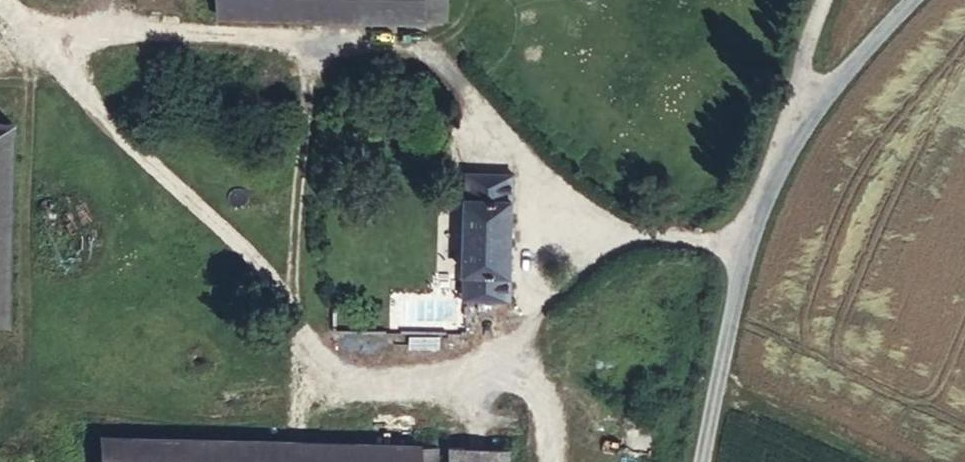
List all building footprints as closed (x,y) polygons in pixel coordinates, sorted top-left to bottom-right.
[(82,17),(455,22),(454,0),(82,0),(82,17)] [(19,320),(22,115),(0,114),(0,319),(19,320)] [(484,169),(481,292),(521,293),(524,169),(484,169)] [(374,442),(83,435),(83,461),(373,461),(374,442)] [(374,442),(373,461),(426,461),(426,443),(374,442)] [(426,443),(426,461),(451,461),(452,443),(426,443)]
